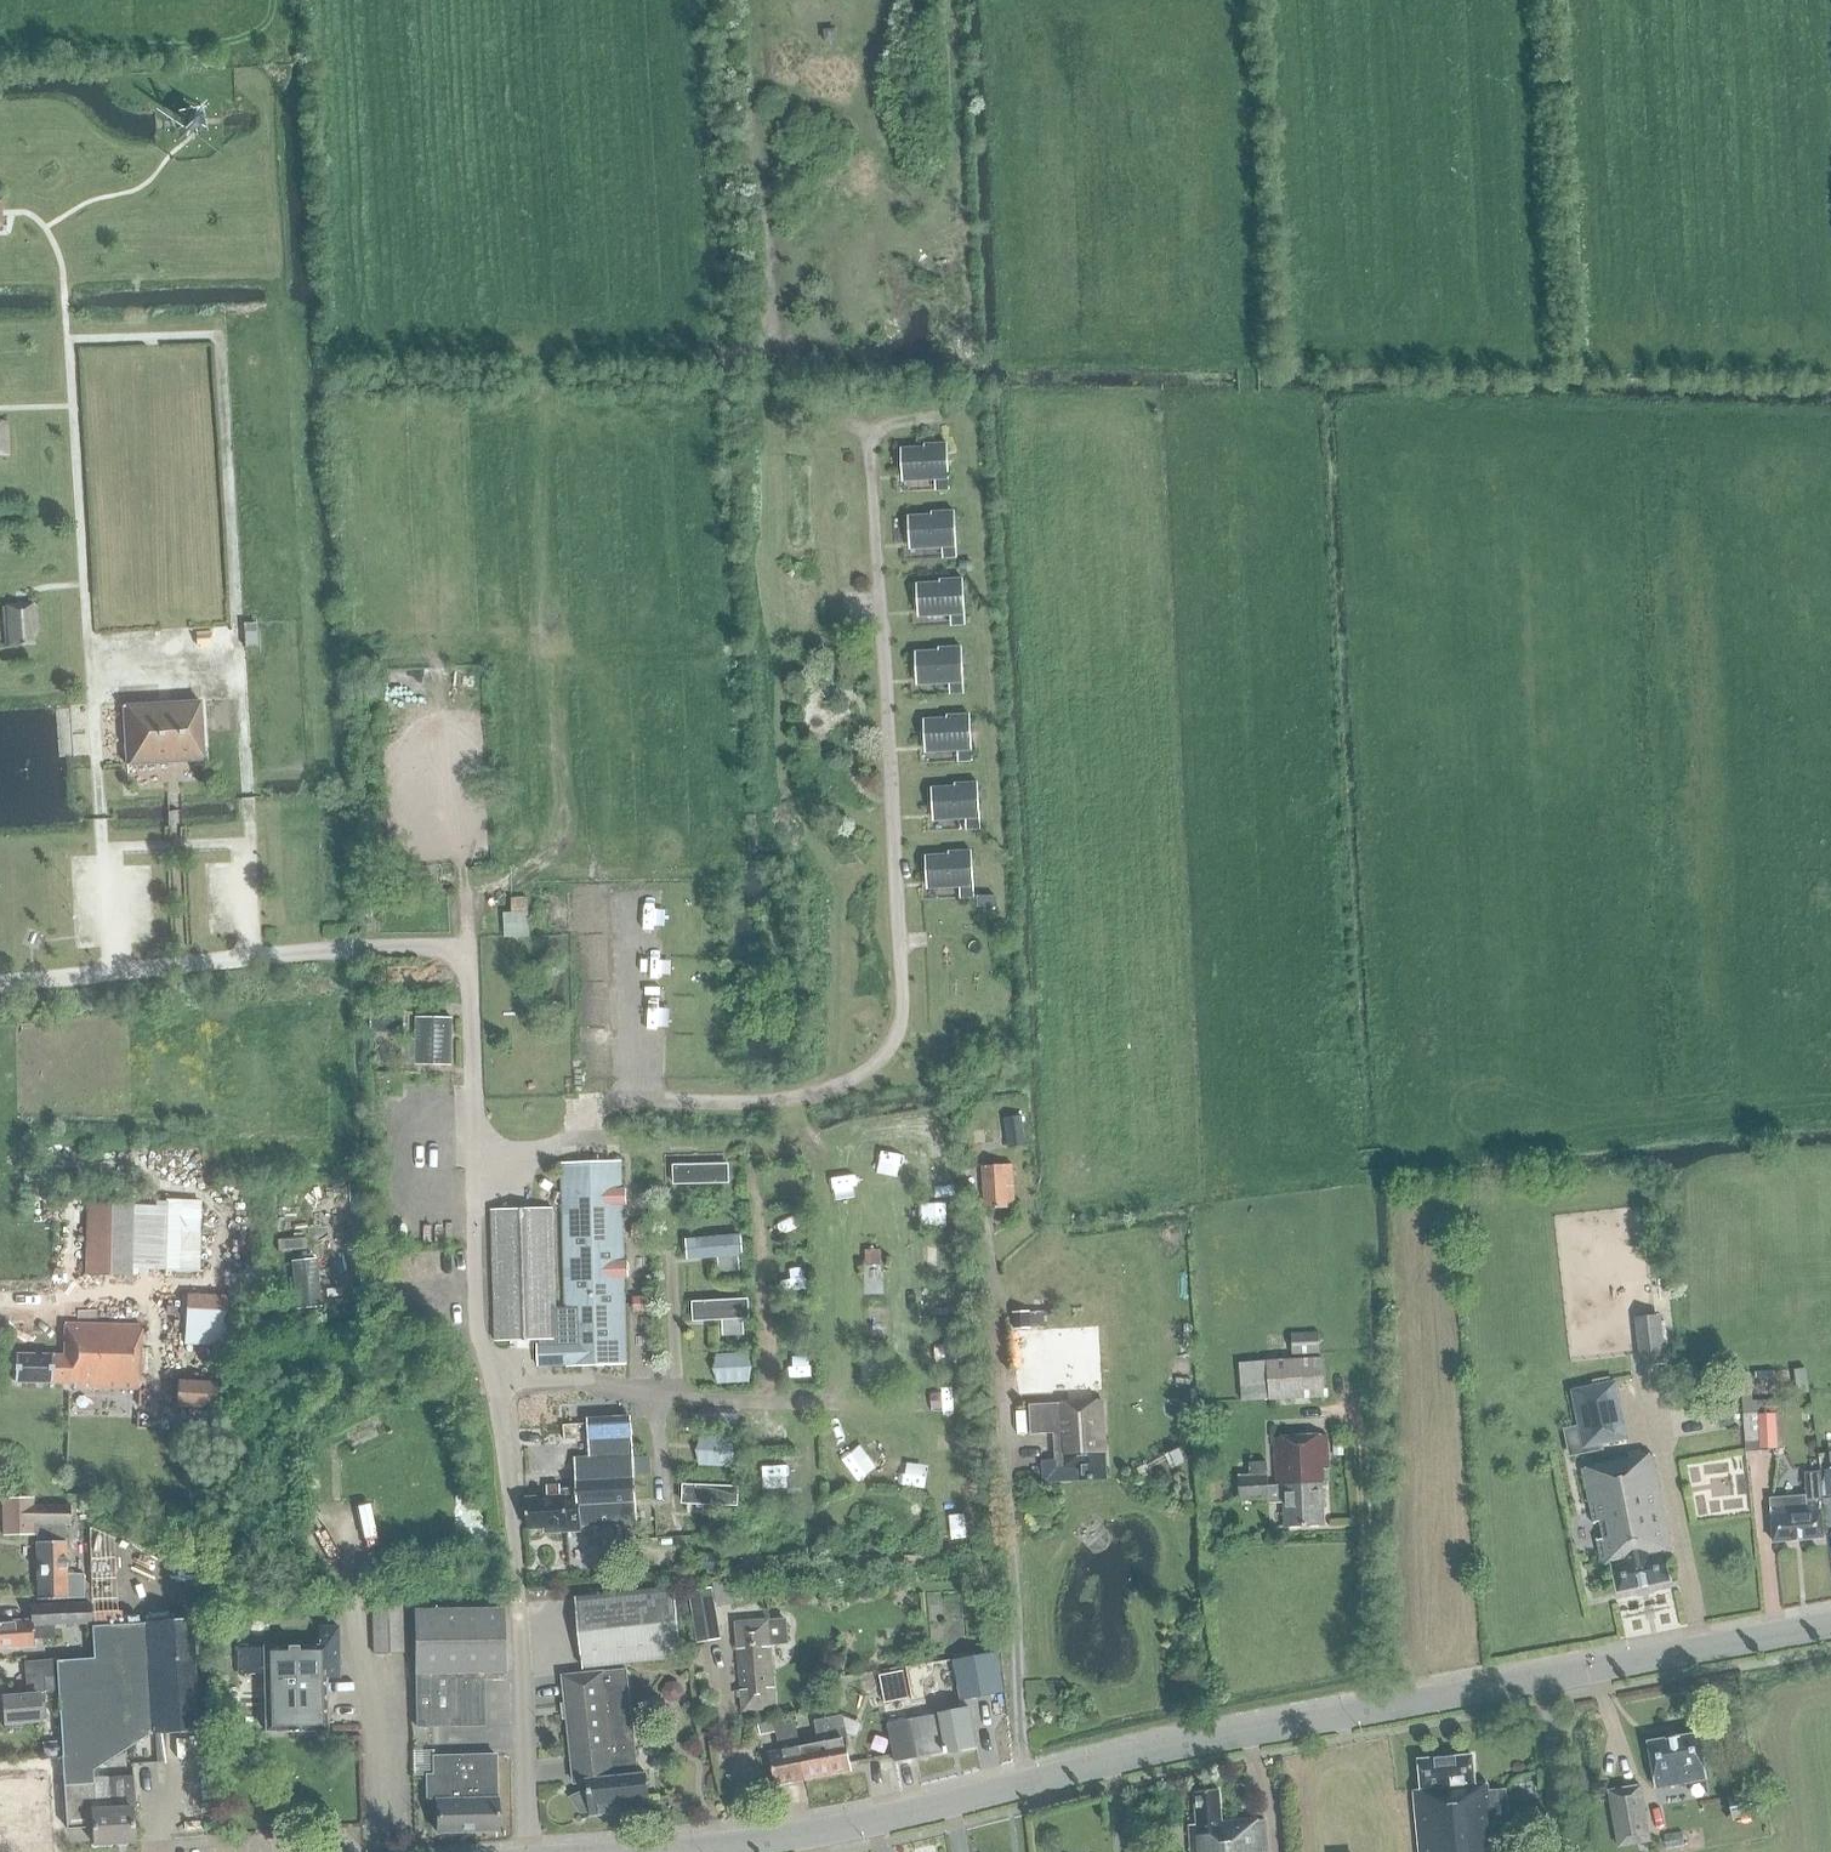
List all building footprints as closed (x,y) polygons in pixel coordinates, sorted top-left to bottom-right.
[(824,41),(836,39),(835,28),(823,29),(824,41)] [(187,135),(197,135),(203,128),(203,118),(196,111),(186,111),(179,118),(179,128),(187,135)] [(8,422),(0,422),(0,457),(9,456),(8,422)] [(914,481),(948,479),(946,445),(924,446),(924,449),(900,450),(901,474),(914,474),(914,481)] [(921,548),(955,547),(954,513),(932,514),(932,517),(908,518),(909,542),(921,541),(921,548)] [(971,561),(959,561),(959,571),(971,571),(971,561)] [(930,616),(964,615),(962,581),(940,582),(940,585),(916,586),(917,610),(929,609),(930,616)] [(39,635),(36,604),(2,606),(5,647),(33,645),(32,636),(39,635)] [(962,683),(961,649),(939,650),(939,653),(915,654),(916,678),(928,677),(929,684),(962,683)] [(203,761),(200,702),(121,706),(121,708),(123,708),(126,766),(203,761)] [(936,745),(937,752),(971,750),(969,716),(947,717),(947,720),(923,721),(924,745),(936,745)] [(944,813),(944,820),(978,818),(977,784),(955,785),(955,788),(931,789),(932,813),(944,813)] [(938,888),(972,887),(970,853),(948,854),(948,857),(925,858),(926,882),(938,881),(938,888)] [(508,936),(533,936),(532,897),(515,897),(516,912),(507,912),(508,936)] [(994,910),(994,898),(977,897),(977,909),(994,910)] [(372,1033),(406,1034),(406,1011),(373,1010),(372,1033)] [(417,1018),(416,1040),(420,1040),(420,1064),(445,1064),(445,1052),(452,1052),(452,1018),(417,1018)] [(1003,1113),(1008,1148),(1028,1145),(1023,1110),(1003,1113)] [(724,1150),(688,1151),(688,1162),(672,1162),(673,1183),(731,1182),(730,1161),(723,1160),(724,1150)] [(565,1365),(565,1367),(626,1365),(623,1279),(628,1279),(628,1264),(623,1264),(621,1206),(626,1206),(626,1191),(621,1191),(620,1163),(619,1163),(561,1164),(565,1323),(565,1344),(547,1345),(539,1345),(536,1345),(536,1366),(565,1365)] [(982,1166),(985,1210),(1014,1208),(1012,1165),(982,1166)] [(86,1275),(133,1275),(134,1203),(87,1202),(86,1275)] [(165,1271),(200,1272),(200,1271),(202,1271),(203,1257),(202,1204),(166,1202),(165,1271)] [(556,1340),(552,1210),(526,1210),(491,1211),(495,1342),(538,1340),(539,1345),(547,1345),(547,1340),(556,1340)] [(744,1254),(743,1232),(685,1237),(687,1258),(718,1256),(718,1272),(741,1271),(739,1254),(744,1254)] [(283,1251),(310,1247),(309,1236),(282,1240),(283,1251)] [(865,1250),(865,1265),(880,1265),(880,1251),(865,1250)] [(322,1257),(295,1258),(297,1308),(324,1306),(322,1257)] [(189,1294),(188,1344),(230,1344),(230,1294),(189,1294)] [(751,1318),(749,1296),(691,1299),(693,1320),(722,1319),(722,1335),(745,1335),(744,1318),(751,1318)] [(1665,1364),(1661,1315),(1636,1317),(1640,1366),(1665,1364)] [(64,1323),(64,1355),(14,1355),(14,1381),(74,1382),(74,1387),(139,1387),(140,1324),(64,1323)] [(1290,1334),(1291,1355),(1319,1353),(1318,1333),(1290,1334)] [(754,1353),(717,1353),(717,1369),(737,1369),(737,1379),(753,1379),(754,1353)] [(1304,1358),(1267,1361),(1239,1363),(1242,1401),(1268,1399),(1268,1400),(1324,1398),(1322,1358),(1304,1358)] [(1568,1427),(1573,1455),(1634,1443),(1622,1379),(1575,1388),(1582,1424),(1568,1427)] [(175,1409),(215,1411),(217,1383),(177,1381),(175,1409)] [(1106,1478),(1102,1400),(1057,1402),(1059,1444),(1057,1444),(1058,1467),(1080,1465),(1081,1479),(1106,1478)] [(1778,1401),(1756,1402),(1757,1450),(1779,1449),(1778,1401)] [(706,1412),(705,1421),(743,1423),(743,1413),(706,1412)] [(577,1492),(571,1492),(571,1490),(560,1491),(560,1497),(526,1499),(527,1529),(544,1528),(544,1533),(568,1532),(568,1525),(579,1525),(579,1526),(637,1523),(630,1418),(588,1420),(589,1433),(588,1433),(590,1458),(575,1459),(577,1492)] [(1327,1433),(1276,1436),(1279,1485),(1271,1485),(1270,1476),(1241,1477),(1242,1496),(1270,1495),(1271,1502),(1286,1501),(1288,1528),(1325,1526),(1323,1483),(1326,1483),(1326,1480),(1329,1481),(1327,1433)] [(1673,1550),(1652,1452),(1584,1467),(1604,1564),(1613,1562),(1619,1590),(1670,1579),(1664,1552),(1673,1550)] [(1236,1464),(1237,1476),(1267,1474),(1266,1462),(1236,1464)] [(1806,1494),(1771,1497),(1772,1506),(1771,1506),(1774,1541),(1823,1537),(1821,1504),(1823,1504),(1821,1472),(1804,1473),(1806,1494)] [(739,1504),(740,1484),(682,1482),(681,1502),(703,1503),(702,1515),(723,1517),(724,1504),(739,1504)] [(67,1506),(29,1507),(29,1498),(1,1499),(2,1536),(30,1535),(30,1526),(68,1525),(67,1506)] [(35,1543),(36,1599),(82,1598),(81,1573),(65,1573),(65,1543),(35,1543)] [(702,1554),(701,1569),(720,1571),(722,1556),(702,1554)] [(108,1588),(92,1588),(92,1610),(108,1610),(108,1588)] [(575,1599),(583,1670),(682,1659),(674,1588),(575,1599)] [(712,1588),(688,1592),(694,1623),(717,1619),(712,1588)] [(28,1618),(7,1619),(7,1621),(0,1622),(0,1645),(15,1645),(15,1646),(33,1645),(33,1639),(54,1638),(53,1624),(89,1622),(88,1602),(27,1605),(28,1618)] [(403,1654),(401,1604),(371,1606),(373,1655),(403,1654)] [(182,1606),(167,1607),(168,1620),(182,1620),(182,1606)] [(415,1609),(416,1728),(483,1727),(482,1672),(502,1672),(502,1608),(415,1609)] [(737,1620),(744,1711),(775,1708),(770,1646),(789,1645),(787,1619),(768,1620),(768,1618),(737,1620)] [(91,1659),(53,1662),(54,1677),(57,1676),(58,1691),(59,1709),(61,1710),(68,1829),(92,1827),(93,1843),(134,1841),(133,1807),(135,1807),(133,1776),(107,1778),(109,1807),(94,1808),(92,1769),(150,1733),(197,1730),(191,1619),(182,1620),(168,1620),(89,1625),(91,1659)] [(317,1627),(318,1645),(241,1645),(241,1674),(266,1674),(266,1731),(325,1730),(324,1678),(337,1678),(337,1627),(317,1627)] [(997,1653),(953,1661),(961,1700),(1004,1692),(997,1653)] [(57,1676),(54,1677),(53,1662),(53,1661),(24,1663),(26,1698),(3,1699),(5,1730),(22,1729),(21,1722),(39,1721),(38,1703),(43,1702),(42,1692),(58,1691),(57,1676)] [(627,1670),(565,1677),(572,1752),(635,1746),(627,1670)] [(904,1671),(879,1676),(884,1703),(909,1698),(904,1671)] [(667,1683),(662,1690),(664,1698),(670,1702),(678,1701),(683,1694),(681,1686),(675,1682),(667,1683)] [(941,1718),(889,1728),(895,1762),(977,1747),(969,1708),(940,1714),(941,1718)] [(808,1746),(801,1747),(808,1778),(833,1773),(832,1767),(848,1764),(845,1747),(847,1746),(841,1716),(817,1721),(820,1737),(807,1740),(808,1746)] [(773,1721),(758,1724),(760,1735),(775,1732),(773,1721)] [(808,1778),(801,1747),(796,1724),(777,1728),(782,1752),(771,1754),(777,1784),(808,1778)] [(1650,1741),(1658,1787),(1707,1778),(1699,1732),(1650,1741)] [(588,1790),(571,1797),(582,1812),(592,1811),(593,1814),(649,1808),(646,1774),(638,1775),(635,1746),(572,1752),(575,1782),(587,1781),(588,1790)] [(1414,1790),(1419,1851),(1492,1851),(1490,1824),(1506,1823),(1505,1811),(1507,1811),(1505,1790),(1488,1791),(1487,1784),(1474,1785),(1471,1756),(1418,1760),(1420,1789),(1414,1790)] [(497,1830),(494,1757),(432,1759),(433,1777),(426,1777),(426,1800),(436,1800),(437,1832),(497,1830)] [(1651,1842),(1641,1784),(1608,1790),(1619,1851),(1635,1849),(1635,1845),(1651,1842)] [(1266,1818),(1223,1822),(1220,1787),(1193,1790),(1196,1824),(1189,1825),(1192,1851),(1269,1851),(1266,1818)] [(1728,1799),(1732,1819),(1757,1814),(1753,1794),(1728,1799)] [(1507,1811),(1505,1811),(1506,1823),(1509,1848),(1547,1844),(1543,1807),(1507,1811)]
